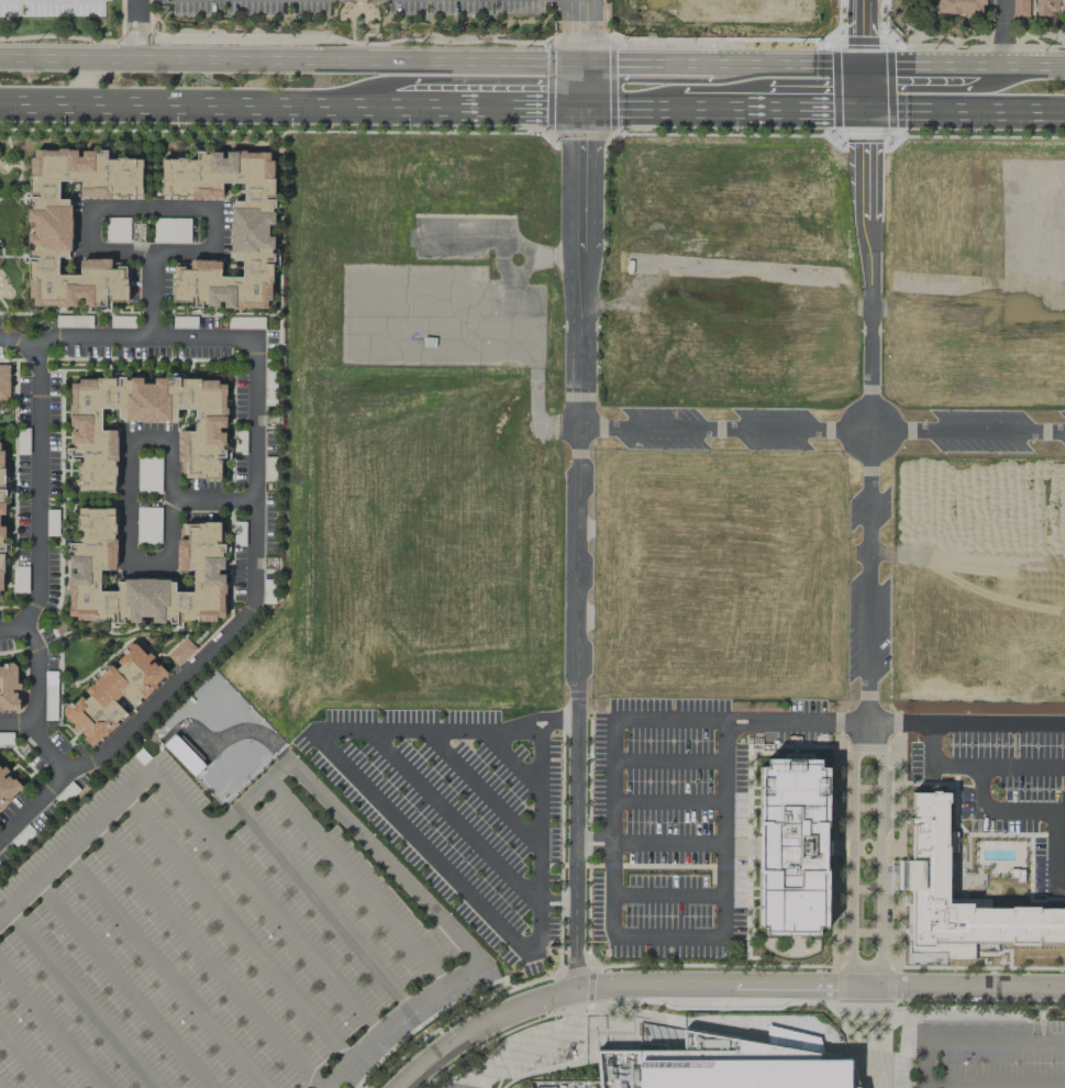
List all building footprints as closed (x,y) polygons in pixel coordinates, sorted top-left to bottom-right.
[(935,10),(935,0),(984,0),(984,4),(980,4),(980,13),(939,13),(935,10)] [(1028,17),(1028,0),(1012,0),(1012,17),(1028,17)] [(1034,15),(1034,0),(1064,0),(1064,8),(1062,8),(1062,3),(1057,3),(1057,5),(1056,5),(1056,11),(1047,11),(1047,15),(1034,15)] [(29,307),(106,306),(106,302),(127,302),(126,263),(111,263),(111,259),(79,260),(79,275),(58,276),(58,258),(71,257),(70,199),(58,200),(58,182),(80,181),(80,197),(142,196),(141,159),(107,159),(107,151),(79,151),(79,149),(29,150),(30,234),(28,234),(29,307)] [(273,152),(225,151),(225,153),(196,152),(196,160),(161,159),(160,196),(221,198),(222,183),(244,183),(243,202),(232,202),(230,258),(242,259),(242,277),(220,277),(221,261),(190,260),(190,268),(173,267),(172,306),(271,308),(272,236),(267,236),(268,225),(273,225),(274,198),(272,198),(273,152)] [(0,365),(0,400),(8,400),(8,365),(0,365)] [(226,381),(71,377),(69,457),(78,457),(78,491),(115,492),(116,430),(100,430),(101,408),(119,408),(118,420),(175,422),(176,409),(195,410),(194,431),(178,431),(178,463),(182,463),(182,478),(220,479),(220,458),(225,458),(225,430),(226,381)] [(224,621),(222,523),(181,524),(181,539),(177,539),(178,570),(192,570),(193,592),(175,592),(174,579),(117,581),(117,592),(100,592),(99,570),(116,570),(115,508),(77,509),(78,543),(68,544),(69,571),(67,571),(68,622),(140,620),(140,617),(151,617),(151,623),(224,621)] [(167,656),(177,667),(194,651),(184,640),(167,656)] [(127,714),(114,702),(121,695),(133,707),(166,675),(133,642),(112,662),(113,663),(81,694),(81,693),(60,714),(93,747),(127,714)] [(19,682),(16,682),(16,665),(0,664),(0,711),(18,711),(19,682)] [(767,767),(758,767),(757,928),(766,928),(766,936),(819,936),(819,929),(828,929),(828,768),(820,768),(820,759),(767,759),(767,767)] [(0,766),(0,808),(21,789),(0,766)] [(918,939),(1064,940),(1064,900),(954,899),(955,788),(919,788),(918,939)] [(599,1087),(857,1087),(853,1068),(851,1058),(683,1031),(684,1050),(617,1051),(596,1051),(599,1087)]
